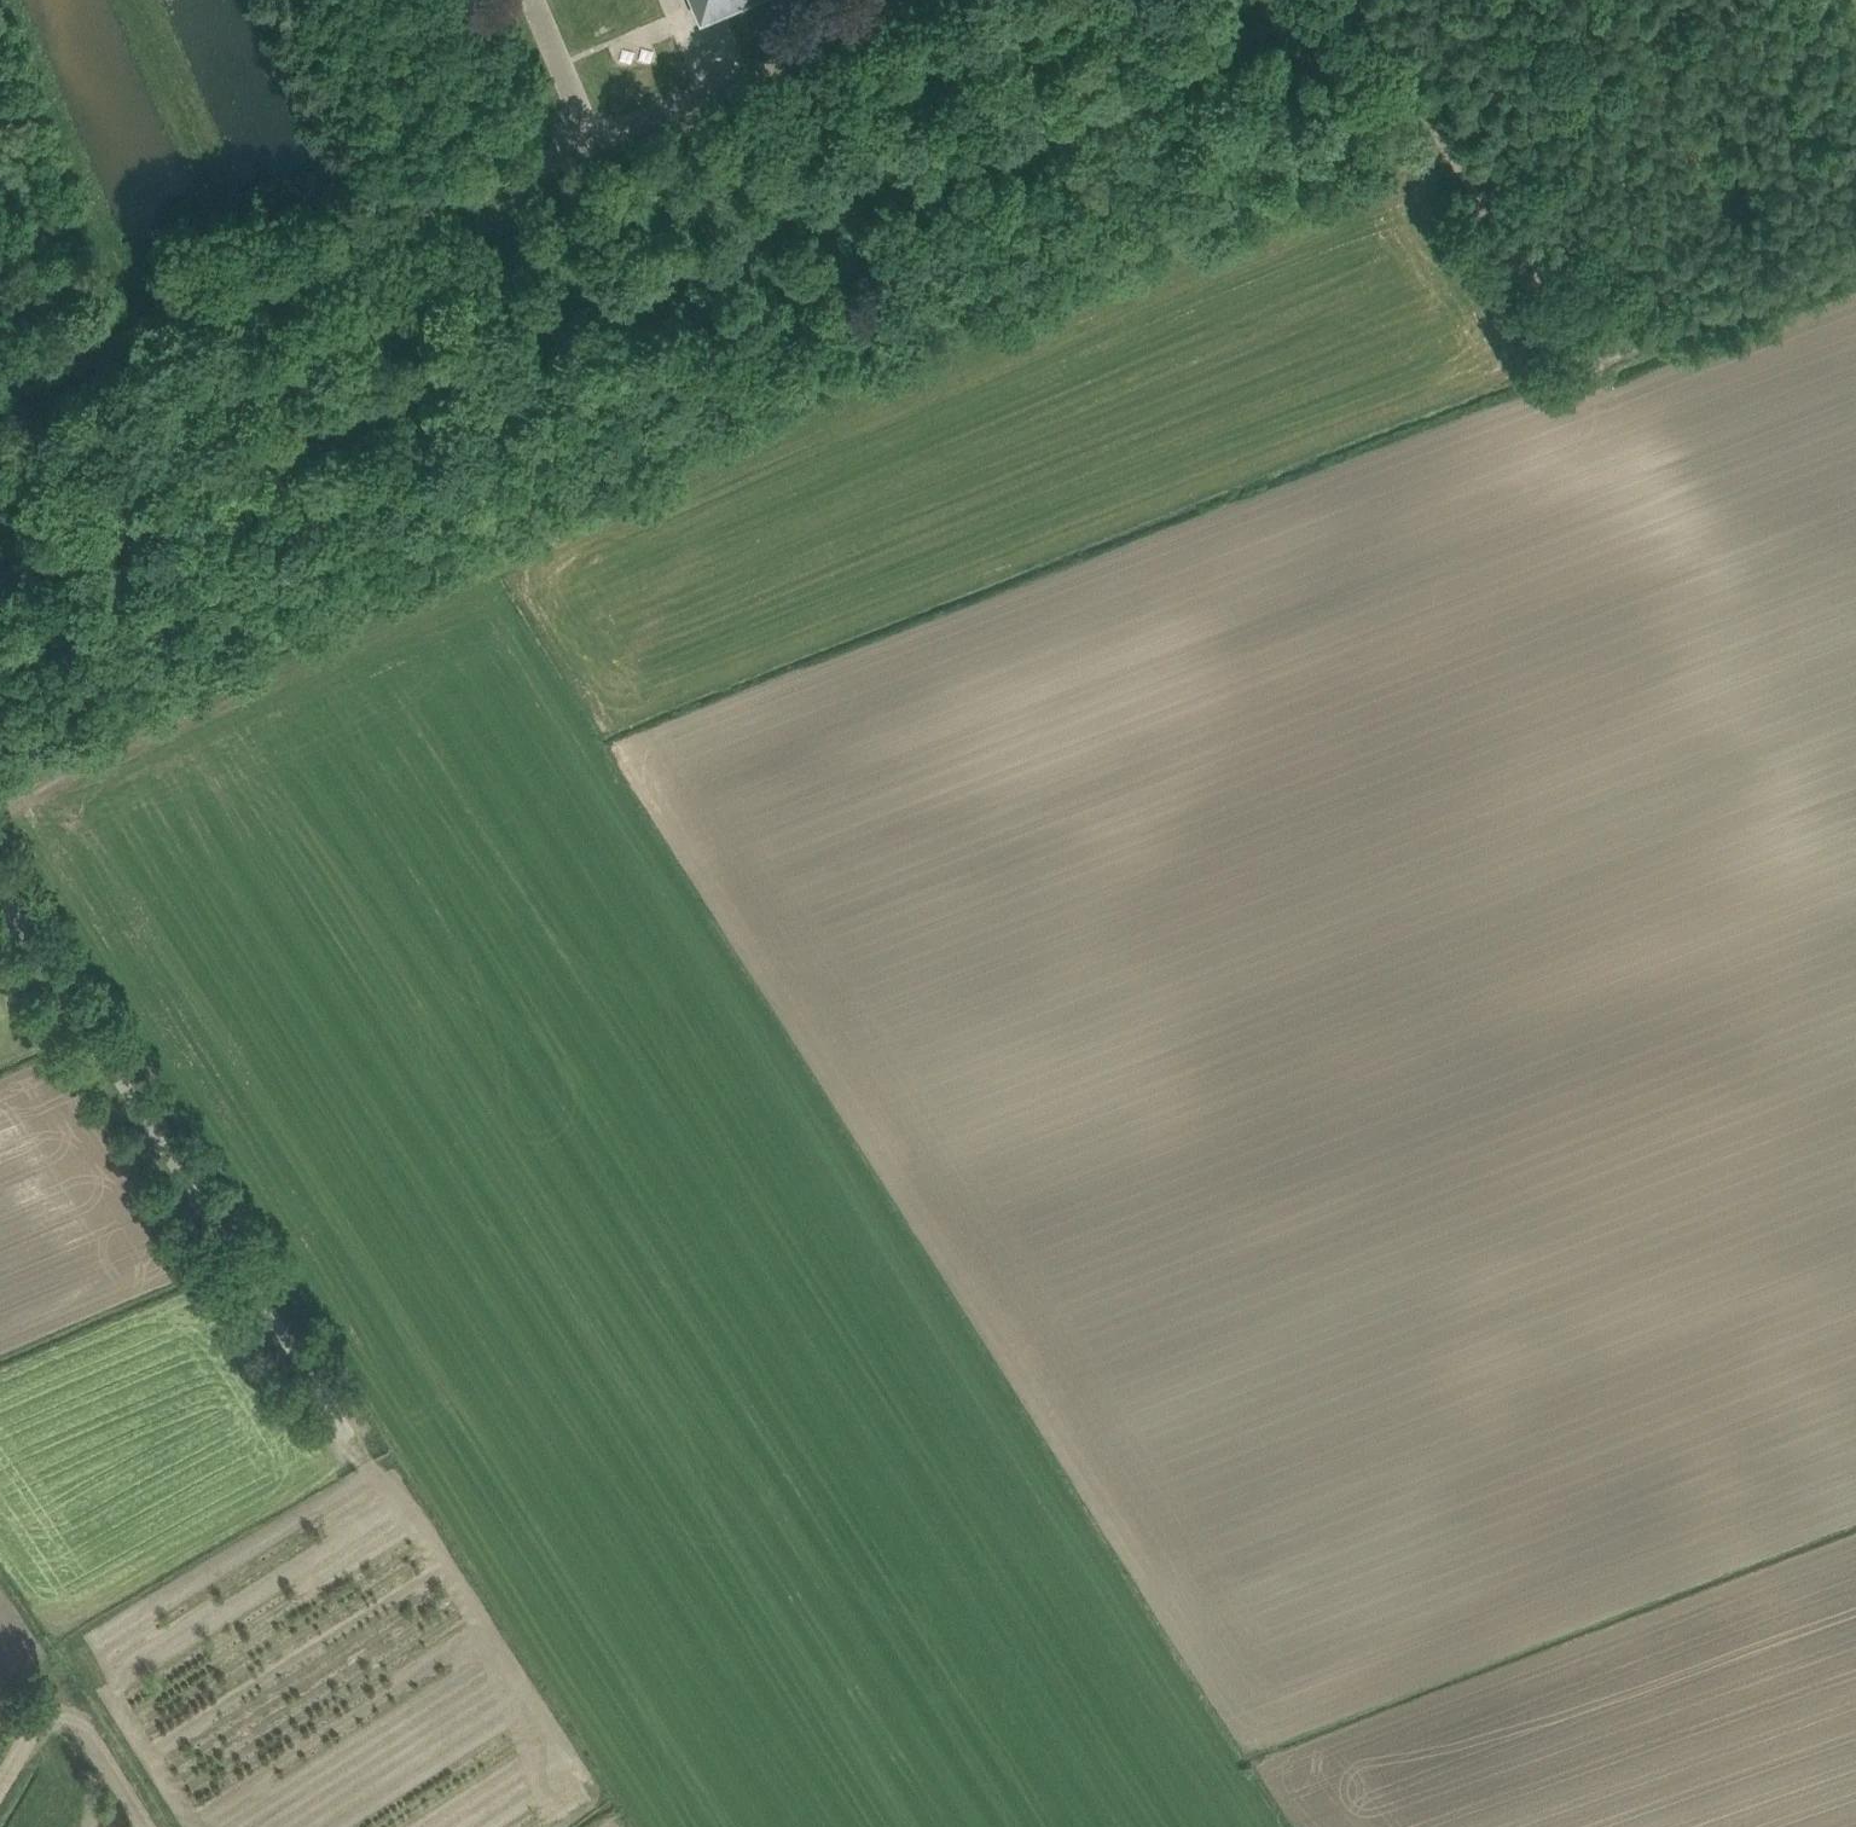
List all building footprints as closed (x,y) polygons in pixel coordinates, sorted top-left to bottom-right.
[(703,19),(747,0),(695,0),(703,19)]
